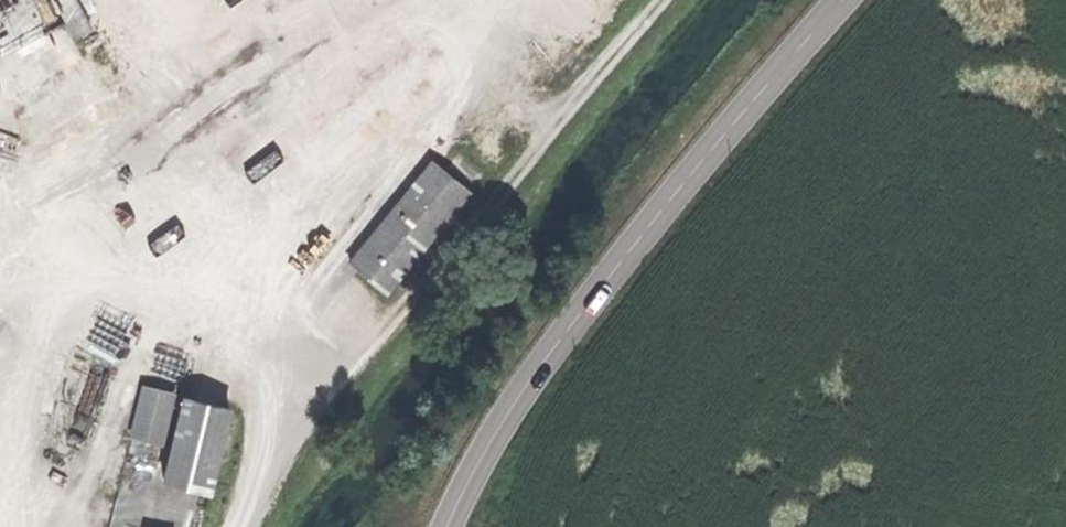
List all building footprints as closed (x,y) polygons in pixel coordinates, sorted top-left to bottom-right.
[(61,9),(56,0),(0,0),(0,44),(61,9)] [(432,162),(349,262),(386,292),(468,192),(432,162)] [(173,395),(143,388),(131,436),(162,444),(173,395)] [(209,493),(229,409),(184,398),(163,481),(209,493)]
